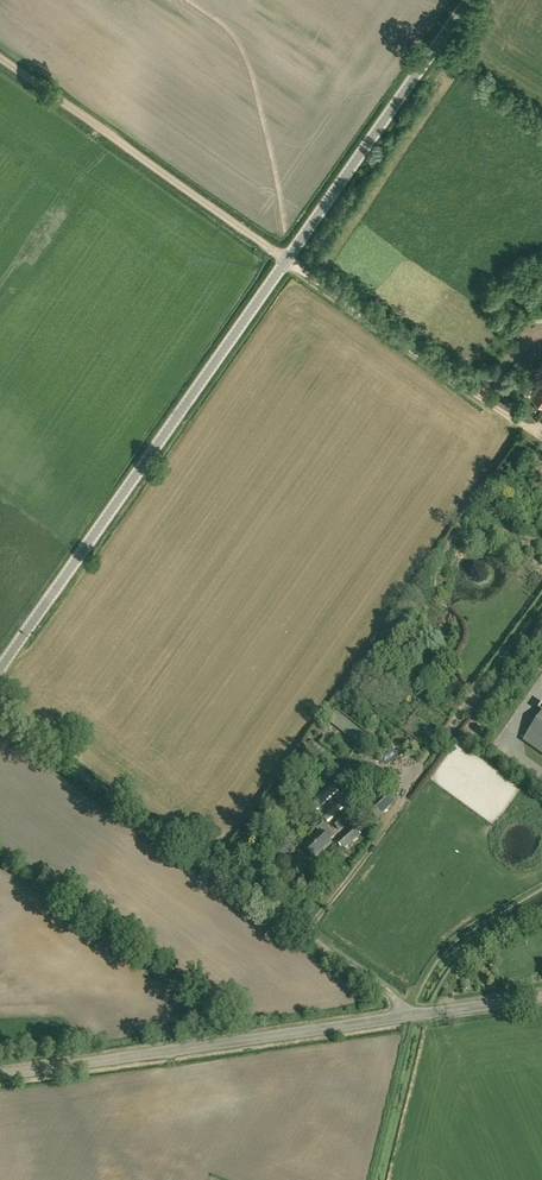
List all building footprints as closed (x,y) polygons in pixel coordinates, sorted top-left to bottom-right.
[(532,396),(541,403),(541,381),(532,396)] [(522,740),(541,754),(541,711),(522,740)] [(373,792),(365,799),(371,805),(368,808),(377,819),(395,802),(385,792),(378,798),(373,792)] [(315,860),(332,844),(329,841),(335,836),(323,824),(317,829),(320,833),(304,848),(315,860)] [(360,834),(353,826),(336,842),(343,850),(360,834)]
